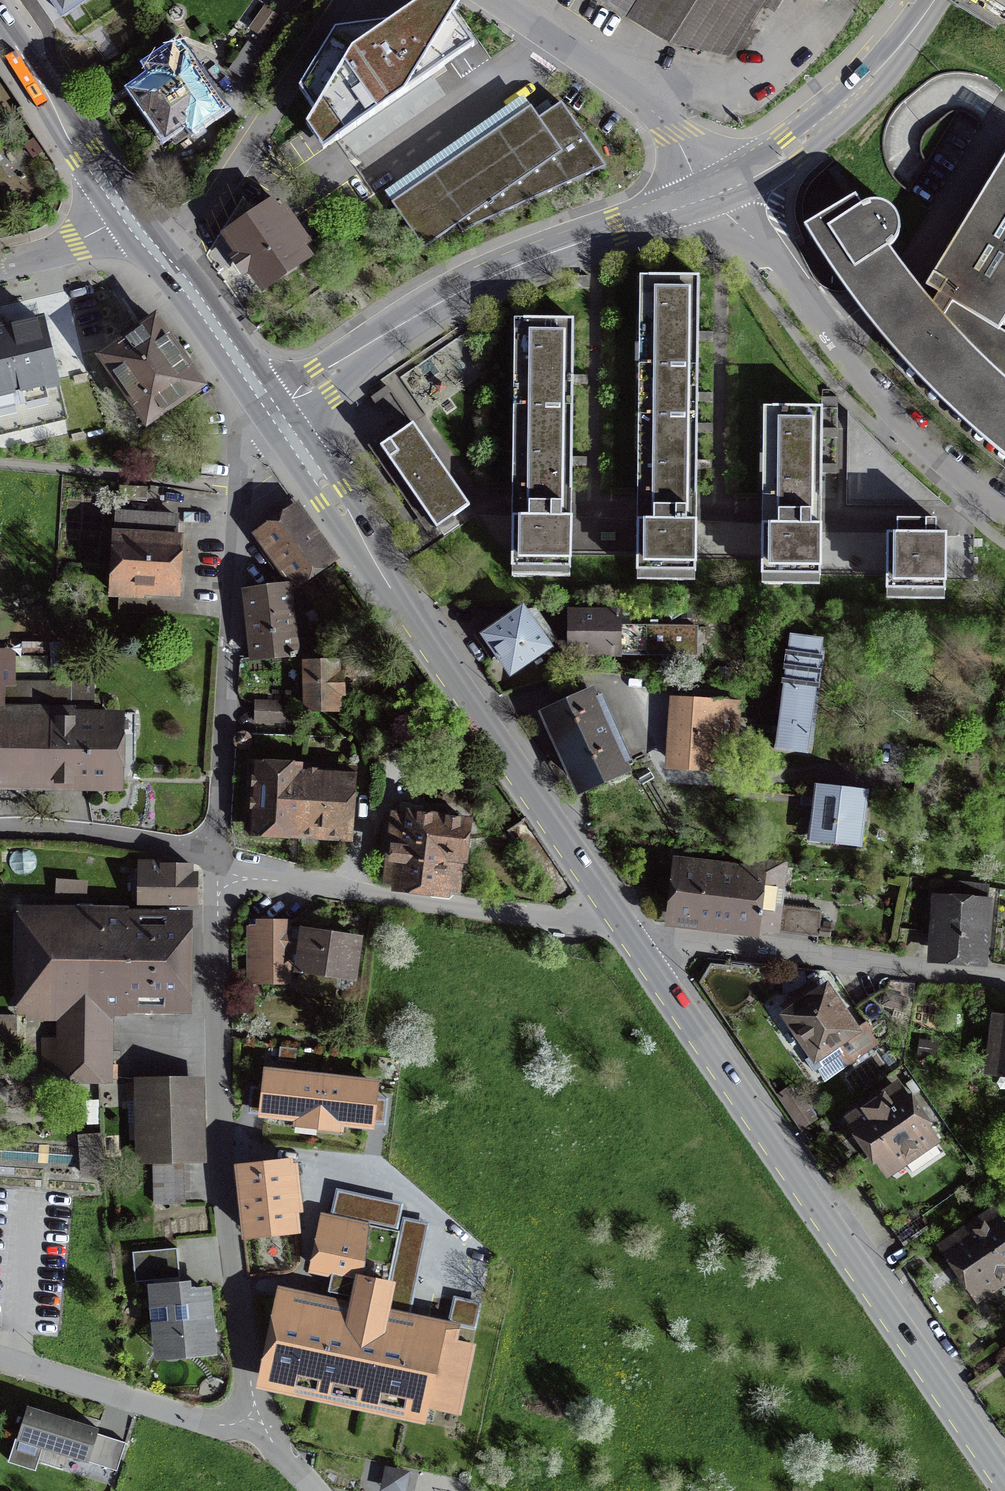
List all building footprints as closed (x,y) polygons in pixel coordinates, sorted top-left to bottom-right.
[(383,11),(341,18),(304,80),(316,92),(306,112),(322,135),(474,35),(453,1),(453,0),(398,0),(383,11)] [(625,26),(641,0),(583,0),(625,26)] [(625,26),(668,50),(734,65),(768,6),(758,0),(641,0),(625,26)] [(823,10),(829,0),(807,0),(823,10)] [(148,79),(126,94),(160,142),(179,128),(188,140),(225,113),(180,50),(174,54),(169,46),(139,67),(148,79)] [(424,253),(457,229),(465,235),(603,170),(562,108),(538,125),(528,111),(392,209),(424,253)] [(42,151),(33,139),(24,146),(33,158),(42,151)] [(923,292),(875,328),(905,364),(935,395),(965,423),(1004,361),(1004,335),(995,329),(1004,313),(1004,157),(923,292)] [(861,311),(875,328),(923,292),(908,272),(889,248),(894,244),(897,238),(899,233),(900,226),(899,220),(897,214),(893,209),(888,205),(881,203),(875,202),(868,203),(862,205),(856,196),(804,226),(834,274),(861,311)] [(230,257),(224,261),(238,282),(244,278),(258,298),(310,261),(268,202),(216,238),(230,257)] [(647,353),(698,354),(699,277),(648,276),(647,353)] [(0,319),(0,393),(62,379),(44,308),(0,319)] [(100,348),(147,415),(201,378),(154,310),(100,348)] [(522,320),(522,406),(572,406),(573,320),(522,320)] [(647,415),(697,415),(698,354),(647,353),(647,415)] [(965,423),(1004,456),(1004,361),(965,423)] [(522,406),(522,491),(572,491),(572,406),(522,406)] [(770,461),(822,460),(822,407),(770,407),(770,461)] [(697,415),(647,415),(646,449),(696,449),(697,415)] [(466,510),(408,427),(376,449),(435,532),(466,510)] [(696,449),(646,449),(646,496),(696,497),(696,449)] [(822,460),(770,461),(771,523),(822,523),(822,460)] [(572,566),(572,491),(522,491),(522,516),(513,516),(513,566),(572,566)] [(696,497),(646,496),(645,520),(636,519),(635,571),(695,571),(696,497)] [(252,539),(293,595),(338,563),(297,507),(252,539)] [(179,520),(114,516),(112,535),(108,600),(119,601),(119,616),(148,617),(148,602),(177,603),(180,539),(179,520)] [(822,523),(771,523),(761,523),(761,577),(822,577),(822,523)] [(947,525),(888,524),(887,589),(947,590),(947,525)] [(245,593),(254,658),(296,652),(295,644),(292,619),(286,620),(281,587),(245,593)] [(479,638),(509,681),(550,652),(520,610),(479,638)] [(619,615),(577,615),(577,650),(697,649),(697,624),(619,625),(619,615)] [(792,633),(774,751),(807,756),(825,638),(792,633)] [(296,663),(307,662),(343,663),(341,644),(295,644),(296,652),(296,663)] [(0,652),(0,691),(12,691),(12,712),(80,711),(99,711),(99,686),(18,687),(18,652),(0,652)] [(307,662),(307,714),(344,714),(344,696),(350,696),(350,678),(343,678),(343,663),(307,662)] [(123,794),(123,720),(80,719),(80,711),(12,712),(12,691),(0,691),(0,793),(123,794)] [(602,697),(550,721),(588,803),(641,779),(602,697)] [(288,703),(254,703),(254,724),(287,725),(288,703)] [(747,709),(681,705),(676,778),(742,782),(747,709)] [(235,736),(234,742),(239,747),(246,746),(249,743),(249,738),(246,734),(240,733),(235,736)] [(251,838),(300,840),(302,771),(253,769),(251,838)] [(362,773),(302,771),(300,840),(360,842),(362,773)] [(879,800),(826,793),(818,850),(871,857),(879,800)] [(526,818),(505,831),(556,905),(576,893),(526,818)] [(485,827),(401,819),(394,885),(416,887),(414,904),(457,908),(458,901),(471,902),(473,873),(480,874),(485,827)] [(753,851),(752,860),(680,850),(671,913),(772,927),(783,855),(753,851)] [(145,865),(144,899),(194,900),(194,866),(145,865)] [(53,897),(86,900),(88,883),(55,880),(53,897)] [(983,891),(940,889),(937,957),(981,959),(983,891)] [(335,995),(337,976),(353,976),(357,941),(305,933),(305,943),(287,941),(287,923),(261,923),(261,928),(251,927),(250,976),(298,983),(298,989),(335,995)] [(101,988),(101,924),(18,924),(18,1019),(30,1019),(30,1027),(62,1027),(62,1077),(115,1077),(115,1017),(101,1017),(101,988)] [(101,924),(101,988),(124,988),(124,995),(176,995),(177,924),(101,924)] [(779,1018),(813,1068),(861,1035),(827,985),(779,1018)] [(885,990),(860,1007),(873,1027),(898,1011),(885,990)] [(0,1015),(0,1045),(14,1046),(15,1016),(0,1015)] [(991,1017),(984,1079),(1004,1082),(1004,1019),(991,1017)] [(319,1119),(323,1078),(265,1073),(262,1114),(319,1119)] [(323,1078),(319,1119),(370,1124),(373,1083),(323,1078)] [(152,1169),(153,1207),(187,1206),(186,1169),(207,1168),(203,1082),(134,1085),(137,1169),(152,1169)] [(855,1121),(896,1183),(951,1147),(910,1084),(855,1121)] [(102,1154),(87,1155),(89,1177),(103,1176),(102,1154)] [(288,1163),(240,1169),(247,1233),(295,1228),(288,1163)] [(399,1224),(403,1204),(335,1191),(331,1211),(399,1224)] [(983,1309),(1004,1295),(1004,1217),(1002,1212),(944,1250),(983,1309)] [(370,1223),(328,1216),(318,1272),(360,1279),(370,1223)] [(412,1316),(430,1224),(403,1219),(386,1311),(412,1316)] [(181,1282),(178,1254),(133,1258),(136,1287),(181,1282)] [(221,1360),(215,1292),(200,1294),(200,1286),(151,1291),(158,1366),(221,1360)] [(271,1372),(460,1413),(474,1346),(454,1341),(457,1326),(420,1318),(417,1334),(285,1306),(271,1372)] [(125,1444),(22,1413),(12,1445),(115,1477),(125,1444)]
